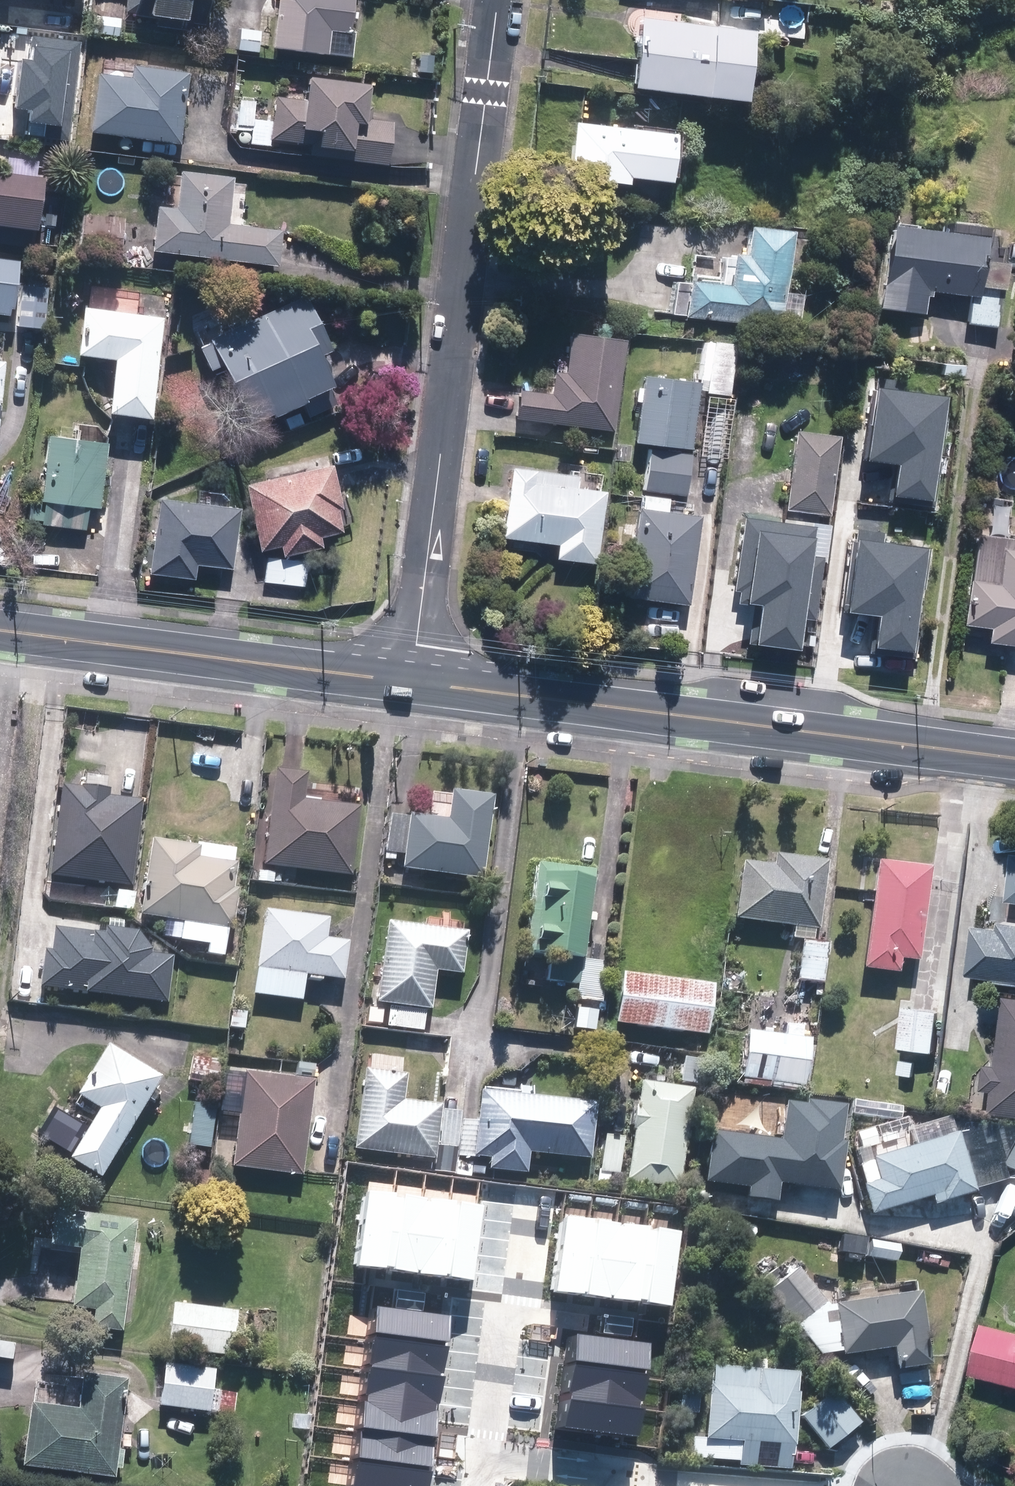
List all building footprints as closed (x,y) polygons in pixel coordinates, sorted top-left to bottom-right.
[(130,20),(199,29),(202,0),(132,0),(130,20)] [(265,52),(318,59),(322,35),(341,38),(346,0),(271,0),(265,52)] [(712,32),(632,20),(621,96),(730,113),(742,37),(799,45),(805,8),(752,0),(716,0),(712,32)] [(116,20),(89,17),(87,35),(114,39),(116,20)] [(66,136),(80,36),(31,30),(28,56),(18,55),(11,103),(28,105),(26,117),(45,120),(44,133),(66,136)] [(172,147),(181,76),(126,69),(124,82),(91,78),(83,136),(172,147)] [(298,85),(295,105),(271,101),(264,144),(305,151),(305,154),(340,159),(339,165),(379,171),(386,126),(364,122),(366,111),(355,109),(358,94),(298,85)] [(674,133),(567,123),(562,182),(668,192),(674,133)] [(177,175),(172,213),(149,210),(144,253),(268,269),(272,235),(221,229),(227,181),(177,175)] [(0,180),(0,243),(25,247),(34,185),(0,180)] [(123,219),(82,214),(76,255),(118,261),(123,219)] [(874,316),(921,318),(922,297),(970,299),(974,234),(879,229),(874,316)] [(681,288),(679,326),(793,330),(795,293),(778,293),(780,231),(735,230),(734,256),(715,256),(714,289),(681,288)] [(0,265),(0,320),(6,321),(13,267),(0,265)] [(40,289),(17,287),(13,331),(36,333),(40,289)] [(323,357),(300,303),(191,350),(201,375),(209,372),(235,432),(295,406),(304,427),(332,414),(309,363),(323,357)] [(75,314),(70,362),(105,366),(100,422),(144,427),(155,322),(75,314)] [(542,392),(510,390),(508,425),(612,433),(618,345),(562,341),(559,375),(543,374),(542,392)] [(724,347),(699,345),(697,399),(721,401),(724,347)] [(634,495),(681,500),(692,386),(634,380),(628,448),(639,449),(634,495)] [(856,396),(851,464),(880,466),(878,502),(920,505),(926,400),(856,396)] [(43,435),(39,500),(28,500),(27,524),(37,524),(37,532),(80,535),(81,515),(95,516),(100,438),(43,435)] [(830,439),(789,435),(781,512),(823,516),(830,439)] [(318,553),(316,543),(354,534),(338,465),(236,489),(252,557),(272,553),(274,563),(318,553)] [(498,472),(495,541),(548,543),(547,566),(591,568),(595,476),(498,472)] [(692,518),(658,515),(660,502),(633,500),(632,513),(627,512),(619,599),(684,605),(692,518)] [(145,581),(189,583),(189,568),(227,570),(230,508),(149,504),(145,581)] [(744,609),(741,650),(792,655),(795,620),(808,621),(814,559),(806,558),(808,526),(735,520),(729,590),(733,590),(731,608),(744,609)] [(1009,538),(963,535),(958,624),(983,625),(981,645),(1014,647),(1014,556),(1008,556),(1009,538)] [(859,651),(900,654),(905,591),(918,592),(921,551),(842,544),(835,617),(862,619),(859,651)] [(303,566),(261,562),(259,585),(301,589),(303,566)] [(298,804),(300,777),(265,775),(258,869),(345,876),(350,808),(298,804)] [(137,800),(53,792),(44,883),(128,891),(137,800)] [(385,817),(382,854),(397,855),(395,876),(477,883),(484,799),(441,795),(439,821),(385,817)] [(204,955),(219,957),(230,854),(145,845),(137,919),(162,921),(159,942),(205,947),(204,955)] [(1003,858),(1000,906),(1014,907),(1014,859),(1003,858)] [(815,864),(764,861),(763,868),(730,866),(726,925),(786,928),(785,943),(797,944),(794,985),(818,986),(820,947),(807,947),(808,930),(811,930),(815,864)] [(919,872),(863,866),(853,973),(894,977),(895,964),(910,966),(919,872)] [(588,873),(525,868),(516,980),(575,984),(574,1003),(596,1004),(600,962),(581,961),(588,873)] [(319,942),(321,919),(255,913),(248,998),(298,1002),(300,980),(335,983),(338,944),(319,942)] [(382,1030),(421,1034),(427,976),(456,979),(460,935),(379,927),(371,1008),(384,1009),(382,1030)] [(969,929),(964,983),(1014,988),(1014,934),(969,929)] [(167,960),(144,957),(146,937),(100,933),(99,938),(48,933),(46,953),(36,952),(32,990),(163,1003),(167,960)] [(708,987),(607,979),(603,1030),(704,1038),(708,987)] [(993,1092),(991,1117),(1014,1119),(1014,1000),(1001,999),(995,1064),(978,1062),(976,1091),(993,1092)] [(593,1011),(572,1009),(569,1032),(590,1034),(593,1011)] [(934,1015),(899,1011),(895,1051),(929,1055),(934,1015)] [(807,1043),(739,1037),(735,1084),(802,1090),(807,1043)] [(101,1048),(69,1101),(89,1114),(60,1161),(91,1181),(154,1080),(101,1048)] [(214,1088),(217,1060),(187,1057),(184,1085),(214,1088)] [(701,1061),(675,1059),(672,1087),(698,1089),(701,1061)] [(399,1106),(401,1076),(356,1072),(349,1153),(428,1160),(432,1109),(399,1106)] [(214,1116),(231,1118),(226,1170),(296,1177),(305,1084),(235,1077),(234,1086),(217,1084),(214,1116)] [(672,1194),(682,1092),(629,1087),(619,1189),(672,1194)] [(454,1123),(452,1158),(484,1160),(483,1177),(519,1179),(520,1159),(586,1162),(590,1107),(468,1100),(467,1123),(454,1123)] [(766,1205),(767,1189),(831,1193),(835,1109),(775,1106),(774,1142),(701,1139),(699,1186),(738,1188),(738,1204),(766,1205)] [(454,1116),(435,1114),(432,1162),(451,1163),(452,1158),(454,1123),(454,1116)] [(996,1167),(1014,1177),(1014,1131),(996,1167)] [(868,1187),(854,1191),(864,1222),(921,1203),(924,1212),(968,1197),(948,1137),(862,1167),(868,1187)] [(614,1186),(617,1142),(594,1141),(591,1184),(614,1186)] [(383,1267),(394,1192),(365,1188),(354,1263),(383,1267)] [(418,1242),(424,1196),(394,1192),(383,1267),(413,1271),(418,1242)] [(443,1275),(454,1201),(424,1196),(418,1242),(413,1271),(443,1275)] [(474,1280),(485,1205),(481,1205),(454,1201),(443,1275),(474,1280)] [(835,1215),(793,1208),(790,1224),(832,1231),(835,1215)] [(581,1294),(592,1219),(560,1214),(551,1290),(581,1294)] [(612,1299),(623,1223),(592,1219),(581,1294),(612,1299)] [(49,1220),(46,1251),(68,1253),(64,1312),(88,1313),(87,1331),(118,1333),(125,1225),(49,1220)] [(644,1303),(655,1227),(623,1223),(612,1299),(644,1303)] [(676,1308),(685,1232),(655,1227),(644,1303),(676,1308)] [(885,1352),(889,1375),(922,1369),(911,1295),(828,1308),(794,1268),(762,1296),(810,1353),(835,1358),(885,1352)] [(230,1314),(168,1305),(161,1354),(223,1363),(230,1314)] [(364,1340),(448,1350),(452,1317),(369,1307),(364,1340)] [(632,1337),(634,1318),(600,1313),(597,1331),(632,1337)] [(978,1329),(966,1378),(1014,1391),(1014,1339),(978,1329)] [(568,1334),(564,1365),(648,1377),(653,1346),(568,1334)] [(360,1373),(444,1384),(448,1350),(364,1340),(360,1373)] [(564,1365),(560,1397),(644,1409),(648,1377),(564,1365)] [(211,1374),(159,1368),(154,1411),(206,1417),(211,1374)] [(686,1438),(684,1464),(785,1470),(790,1377),(701,1372),(697,1438),(686,1438)] [(356,1402),(440,1413),(444,1384),(360,1373),(356,1402)] [(70,1412),(18,1410),(16,1477),(108,1480),(112,1387),(71,1385),(70,1412)] [(826,1392),(793,1418),(821,1453),(854,1428),(826,1392)] [(560,1397),(555,1429),(639,1441),(644,1409),(560,1397)] [(353,1431),(436,1442),(440,1413),(356,1402),(353,1431)] [(349,1460),(433,1471),(436,1442),(353,1431),(349,1460)] [(433,1471),(349,1460),(346,1485),(431,1485),(433,1471)]
